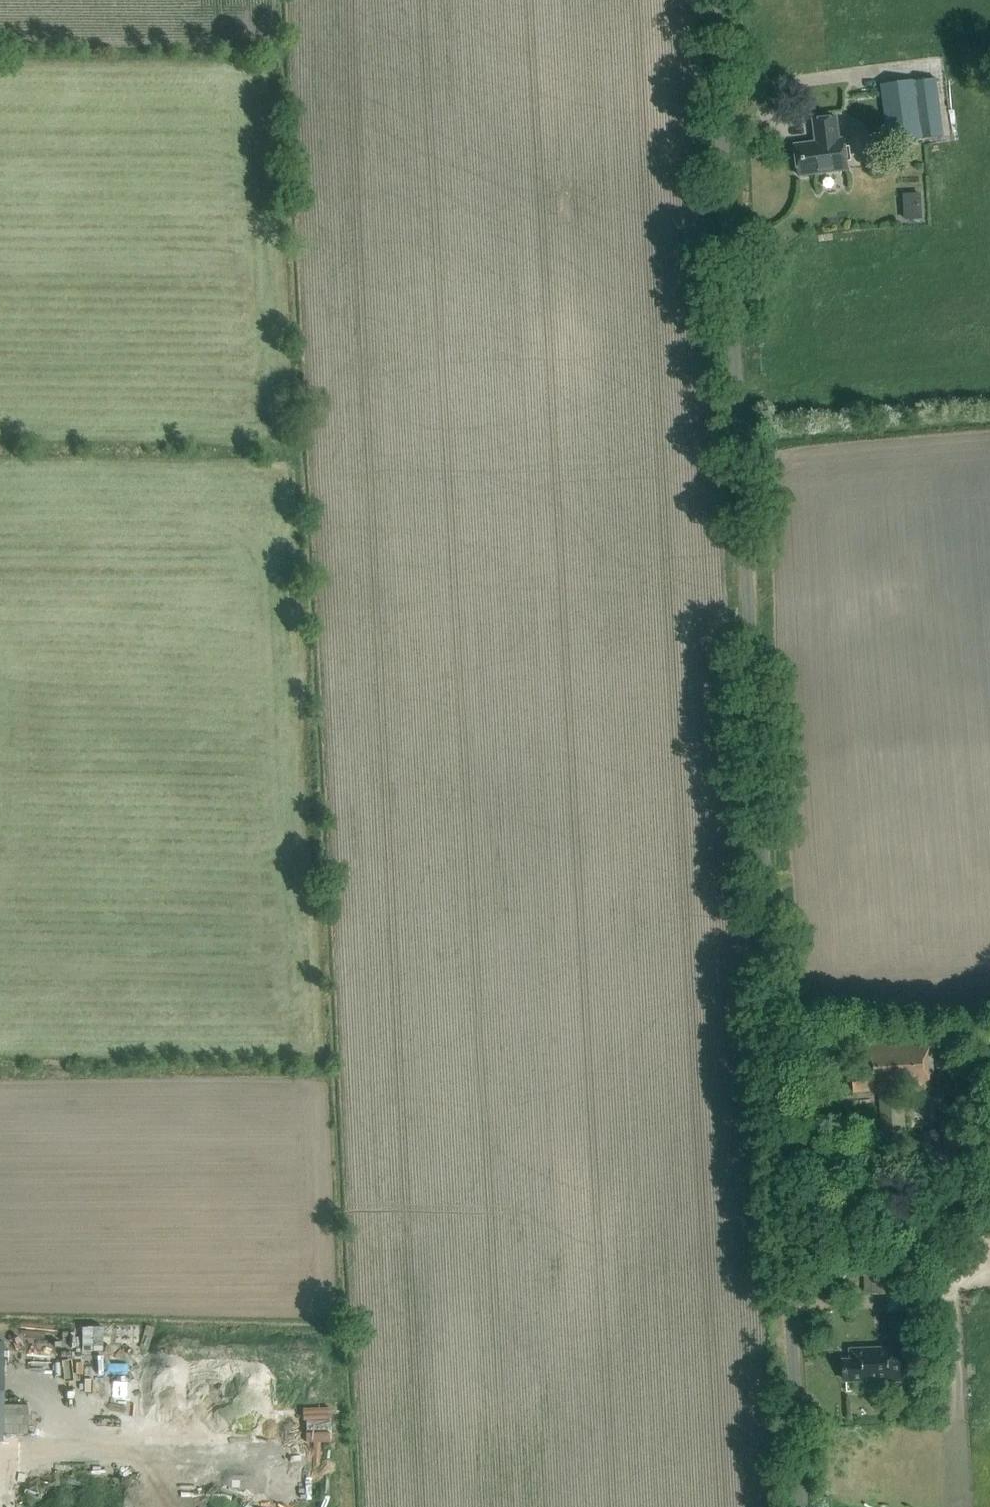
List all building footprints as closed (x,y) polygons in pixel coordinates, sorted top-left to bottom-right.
[(937,77),(880,85),(888,143),(944,136),(937,77)] [(816,141),(795,144),(799,175),(848,169),(844,138),(839,138),(836,116),(813,119),(816,141)] [(907,220),(924,221),(924,192),(907,192),(907,220)] [(906,1133),(904,1089),(934,1087),(931,1041),(863,1045),(864,1073),(854,1073),(855,1090),(878,1088),(878,1091),(880,1091),(883,1134),(906,1133)] [(887,1293),(888,1312),(914,1311),(912,1254),(871,1255),(873,1294),(887,1293)] [(908,1315),(889,1316),(889,1330),(909,1329),(908,1315)] [(869,1381),(902,1380),(901,1347),(850,1349),(850,1361),(844,1361),(844,1379),(868,1378),(869,1381)]
